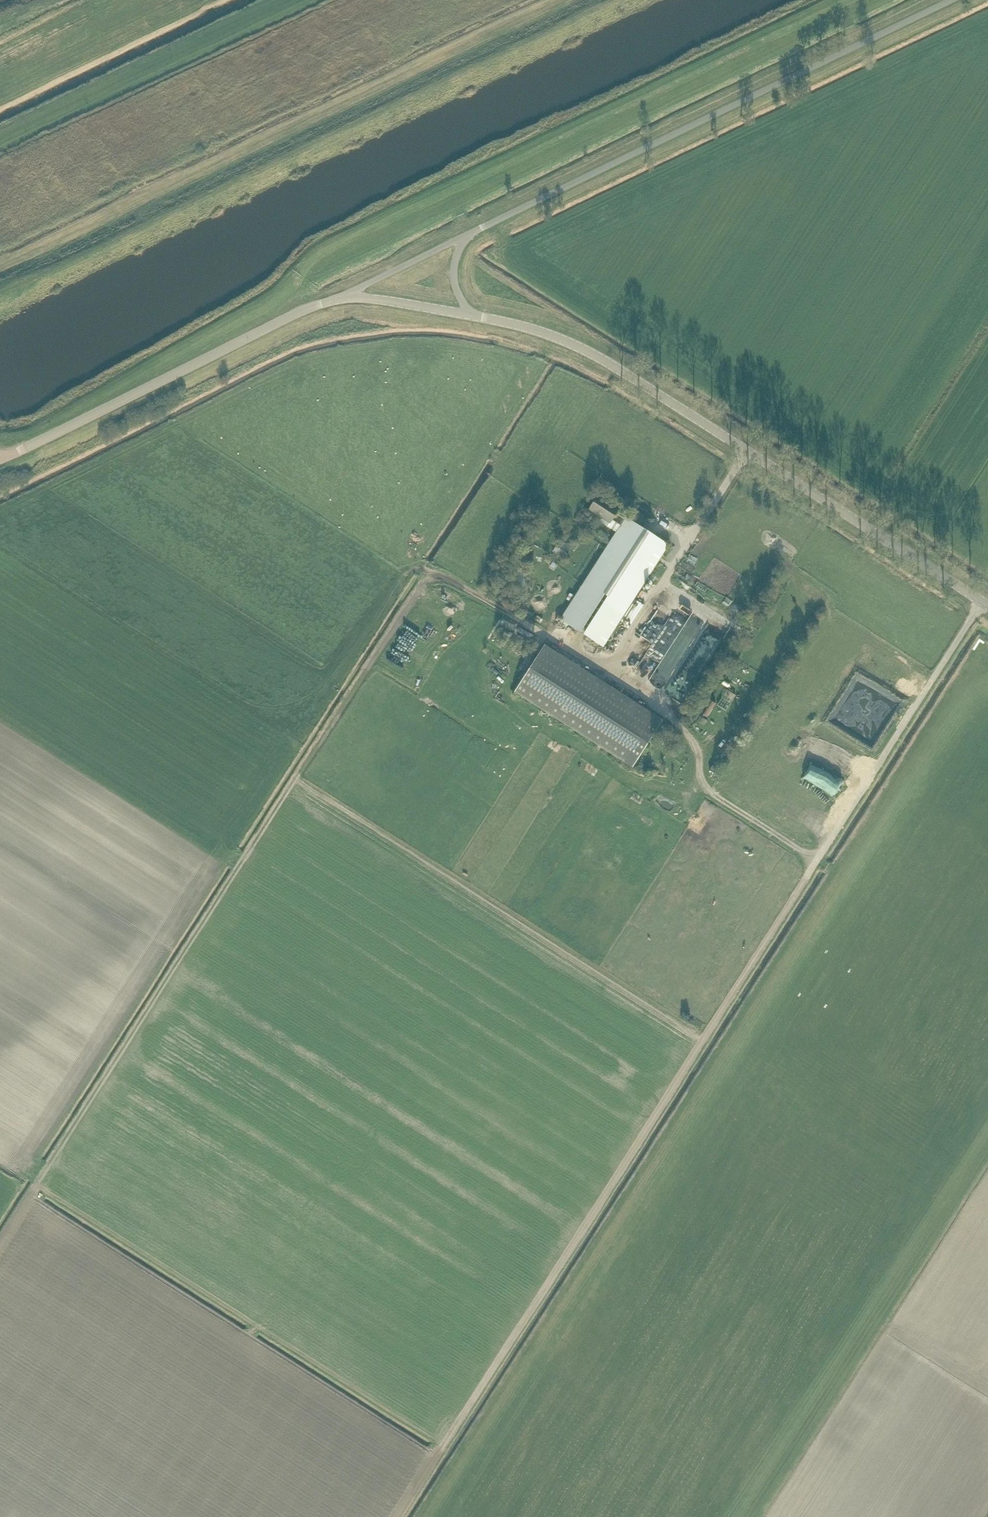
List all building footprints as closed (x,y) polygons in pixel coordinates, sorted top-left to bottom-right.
[(669,546),(657,538),(625,518),(624,519),(616,514),(619,510),(597,496),(588,510),(610,524),(612,521),(620,526),(606,548),(559,620),(561,622),(603,649),(669,546)] [(547,551),(557,557),(560,552),(550,546),(547,551)] [(683,555),(680,561),(688,566),(691,560),(683,555)] [(682,627),(668,618),(635,669),(650,678),(682,627)] [(428,619),(423,626),(429,630),(433,622),(428,619)] [(666,689),(699,638),(682,627),(650,678),(666,689)] [(717,649),(699,638),(666,689),(684,700),(717,649)] [(630,769),(660,722),(543,646),(512,692),(630,769)] [(734,684),(739,671),(725,665),(720,677),(734,684)] [(711,706),(721,710),(728,694),(718,690),(711,706)] [(686,728),(696,736),(700,732),(690,724),(686,728)] [(635,799),(623,805),(626,811),(638,805),(635,799)] [(668,804),(659,801),(657,807),(665,810),(668,804)]
